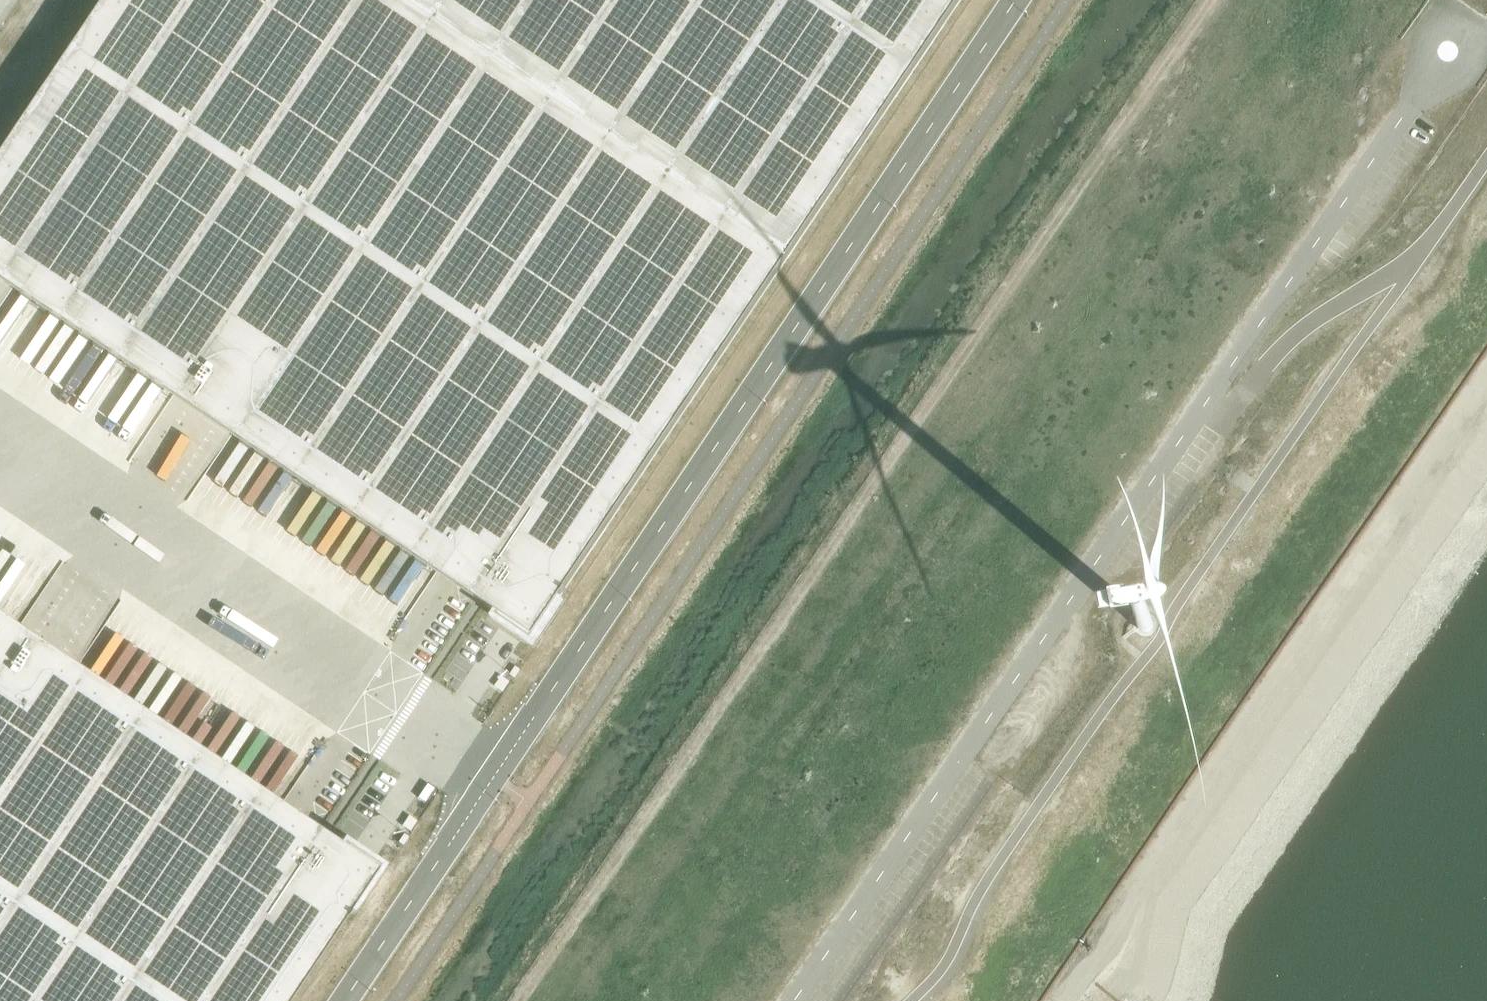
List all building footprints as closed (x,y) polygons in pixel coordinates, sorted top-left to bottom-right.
[(0,159),(0,278),(499,612),(497,615),(531,639),(560,597),(786,259),(399,0),(107,0),(0,159)] [(786,259),(960,0),(399,0),(786,259)] [(351,908),(379,866),(344,843),(342,846),(338,843),(0,616),(0,1000),(288,1000),(351,908)]
